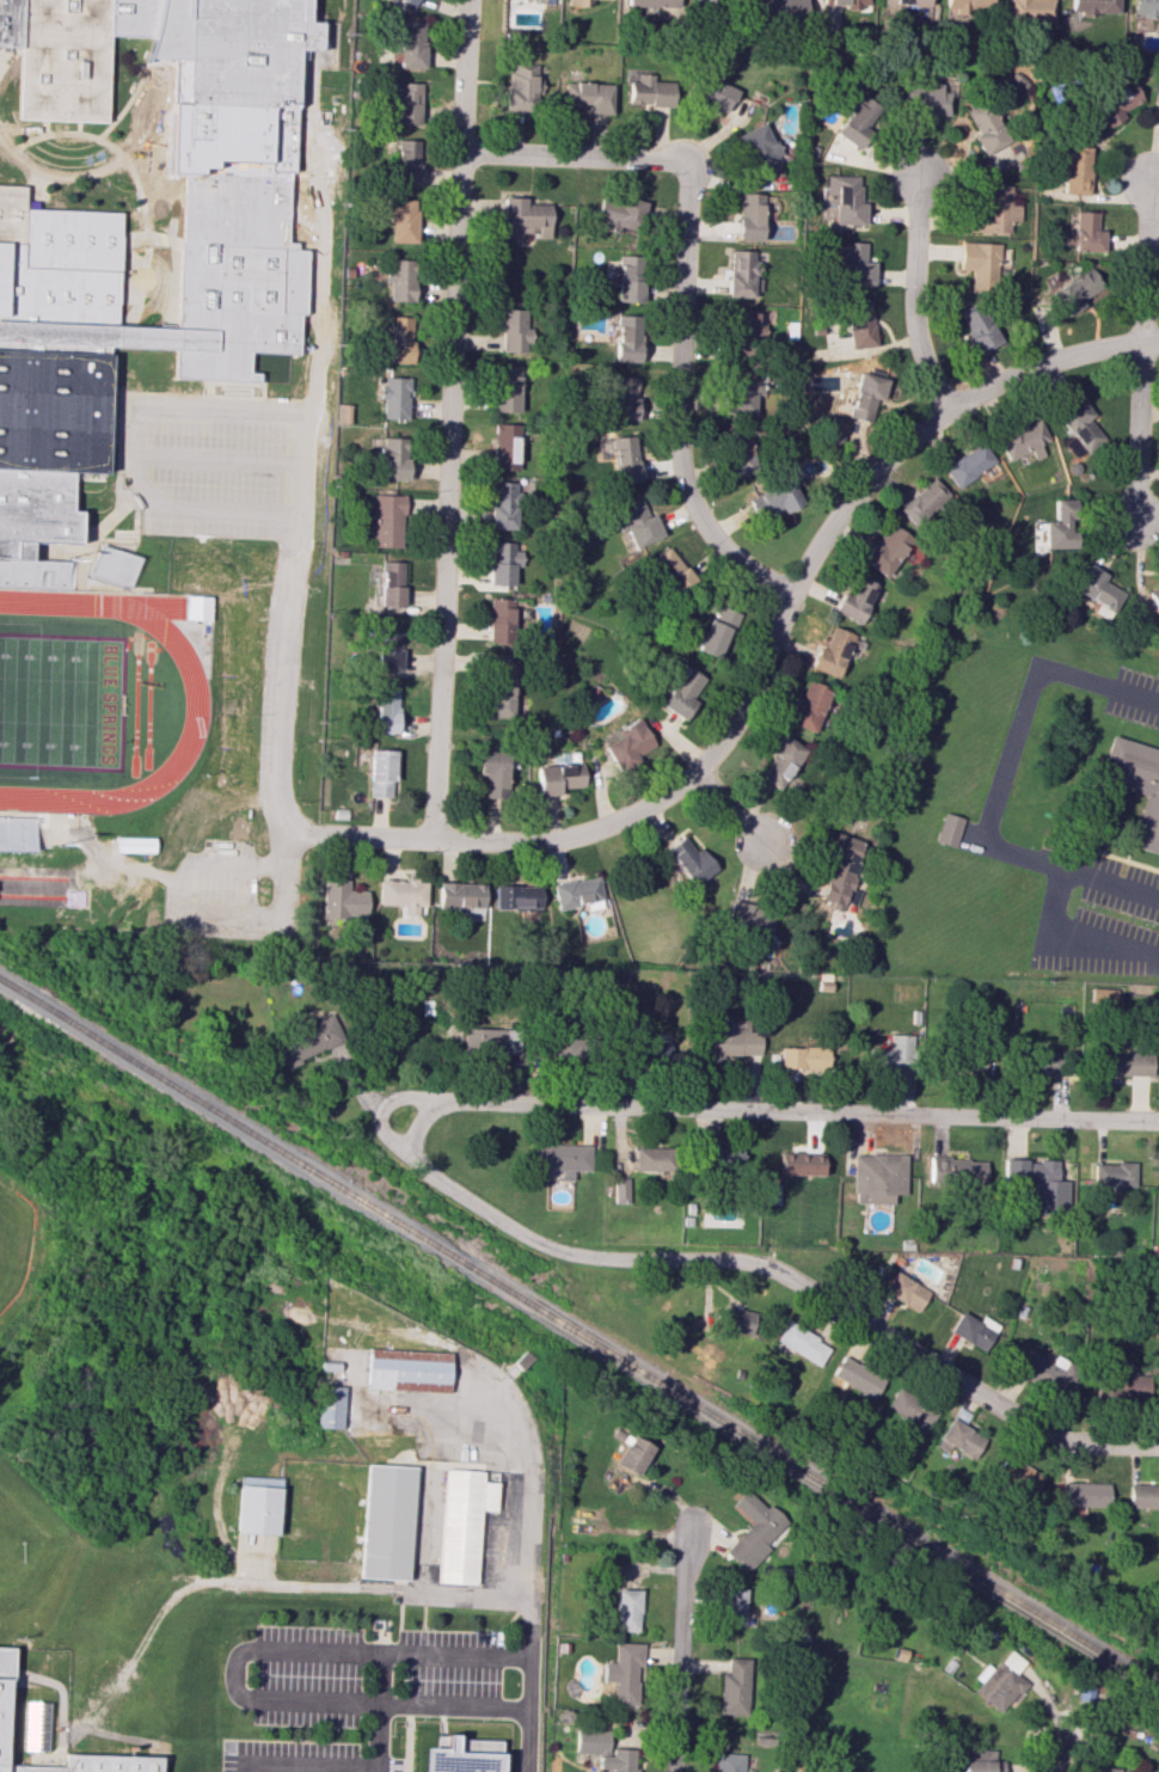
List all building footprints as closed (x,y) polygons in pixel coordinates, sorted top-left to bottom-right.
[(19,49),(16,118),(105,122),(110,36),(155,37),(149,59),(190,60),(188,104),(298,108),(300,49),(323,50),(324,23),(311,23),(312,0),(0,0),(0,48),(19,49)] [(757,17),(804,18),(805,0),(757,0),(757,17)] [(945,14),(988,13),(988,0),(944,0),(945,14)] [(1052,0),(1007,0),(1007,20),(1052,22),(1052,0)] [(1117,0),(1070,0),(1070,15),(1117,16),(1117,0)] [(1158,16),(1158,0),(1132,0),(1132,15),(1158,16)] [(399,68),(423,68),(424,21),(390,20),(390,35),(399,35),(399,68)] [(507,110),(535,111),(536,66),(509,65),(507,110)] [(628,81),(628,105),(672,106),(672,82),(653,81),(653,75),(637,74),(637,81),(628,81)] [(695,100),(726,112),(736,86),(704,74),(695,100)] [(419,124),(421,83),(399,82),(398,91),(390,91),(390,104),(394,105),(393,124),(419,124)] [(610,110),(611,83),(564,82),(563,109),(610,110)] [(948,92),(939,91),(939,84),(902,83),(901,113),(947,114),(948,92)] [(1125,95),(1122,88),(1090,101),(1101,128),(1122,119),(1119,111),(1141,102),(1136,90),(1125,95)] [(834,133),(855,148),(882,110),(861,94),(834,133)] [(983,156),(1008,140),(985,102),(965,114),(976,131),(970,135),(983,156)] [(781,163),(763,122),(737,134),(754,174),(781,163)] [(396,187),(426,188),(426,169),(418,169),(419,140),(397,139),(396,187)] [(1088,194),(1089,146),(1052,145),(1052,160),(1063,161),(1062,194),(1088,194)] [(27,560),(27,559),(29,540),(76,542),(78,511),(68,511),(70,472),(103,473),(104,439),(105,390),(106,345),(173,349),(172,378),(257,381),(257,373),(247,372),(249,351),(298,354),(299,313),(305,313),(307,249),(296,249),(296,241),(287,241),(289,179),(184,174),(182,244),(179,244),(176,329),(114,326),(118,213),(22,209),(23,186),(0,186),(0,559),(27,560)] [(831,224),(862,225),(863,204),(858,204),(858,176),(823,176),(822,205),(832,205),(831,224)] [(1011,186),(985,185),(984,214),(968,213),(968,233),(1009,233),(1010,222),(1020,222),(1021,205),(1010,205),(1011,186)] [(760,241),(761,194),(737,193),(736,240),(760,241)] [(644,203),(600,194),(595,221),(603,223),(602,227),(638,234),(644,203)] [(502,226),(521,226),(521,233),(537,233),(537,238),(549,238),(549,204),(525,203),(525,197),(503,197),(502,226)] [(389,242),(417,243),(418,199),(390,199),(389,242)] [(1062,245),(1072,245),(1072,251),(1103,252),(1103,230),(1096,230),(1097,212),(1069,211),(1068,230),(1062,229),(1062,245)] [(864,261),(864,242),(841,241),(840,284),(871,285),(872,262),(864,261)] [(971,289),(990,289),(991,275),(998,275),(998,242),(959,242),(959,270),(971,270),(971,289)] [(759,295),(760,278),(753,278),(754,250),(727,250),(726,295),(759,295)] [(616,301),(639,302),(641,256),(617,255),(616,301)] [(413,301),(414,260),(390,259),(390,267),(384,267),(384,281),(390,281),(389,301),(413,301)] [(1102,287),(1091,267),(1049,291),(1064,317),(1084,306),(1080,300),(1102,287)] [(849,348),(873,347),(871,299),(846,300),(849,348)] [(999,345),(983,303),(958,312),(974,354),(999,345)] [(526,352),(527,309),(499,308),(499,332),(504,332),(503,352),(526,352)] [(638,362),(639,315),(615,315),(614,362),(638,362)] [(414,317),(390,316),(389,362),(413,363),(414,317)] [(518,412),(520,366),(496,365),(494,411),(518,412)] [(753,395),(761,395),(761,369),(731,370),(732,414),(753,414),(753,395)] [(886,379),(857,371),(852,389),(842,387),(836,412),(869,421),(873,402),(880,404),(886,379)] [(634,420),(636,377),(613,376),(611,420),(634,420)] [(380,418),(407,420),(408,378),(382,377),(380,418)] [(1072,436),(1063,443),(1076,460),(1106,436),(1077,399),(1056,416),(1072,436)] [(348,423),(349,404),(336,404),(335,423),(348,423)] [(1049,442),(1039,418),(995,436),(1005,460),(1049,442)] [(830,445),(842,438),(831,420),(819,427),(830,445)] [(492,470),(516,470),(517,424),(493,423),(492,470)] [(752,475),(751,435),(726,435),(727,475),(752,475)] [(407,480),(407,457),(403,457),(404,438),(380,437),(379,459),(384,459),(383,480),(407,480)] [(636,482),(634,437),(597,439),(598,458),(610,458),(611,483),(636,482)] [(942,465),(957,486),(994,461),(979,439),(942,465)] [(746,494),(755,519),(780,510),(780,512),(800,505),(790,477),(746,494)] [(899,509),(918,529),(951,498),(932,477),(899,509)] [(514,529),(515,482),(490,481),(489,528),(514,529)] [(403,495),(373,494),(371,547),(401,548),(403,495)] [(628,551),(658,536),(639,496),(609,510),(628,551)] [(1053,499),(1054,521),(1041,521),(1042,549),(1076,548),(1075,498),(1053,499)] [(861,558),(883,576),(913,540),(890,522),(861,558)] [(511,585),(512,566),(519,566),(519,550),(512,550),(512,542),(489,542),(488,585),(511,585)] [(90,577),(131,586),(138,555),(98,546),(90,577)] [(695,580),(665,546),(647,563),(677,597),(695,580)] [(378,606),(401,607),(402,562),(380,561),(378,606)] [(1096,603),(1092,612),(1107,621),(1123,592),(1101,581),(1105,574),(1085,563),(1071,590),(1096,603)] [(850,596),(841,592),(833,612),(860,624),(876,584),(858,576),(850,596)] [(1145,587),(1155,611),(1158,610),(1158,581),(1145,587)] [(186,596),(210,597),(210,619),(185,619),(186,596)] [(485,642),(509,643),(511,598),(487,597),(485,642)] [(696,650),(721,659),(739,613),(719,606),(713,622),(708,619),(696,650)] [(811,669),(837,678),(853,634),(827,625),(811,669)] [(398,626),(374,626),(374,672),(399,672),(398,626)] [(511,717),(510,653),(481,653),(482,717),(511,717)] [(684,721),(697,699),(693,696),(704,679),(682,664),(657,703),(684,721)] [(814,733),(832,690),(806,680),(788,723),(814,733)] [(395,687),(373,687),(374,733),(396,733),(395,687)] [(654,746),(639,718),(599,739),(617,774),(639,762),(636,756),(654,746)] [(780,789),(806,750),(784,735),(758,775),(780,789)] [(1109,737),(1158,754),(1158,848),(1130,839),(1146,791),(1096,774),(1109,737)] [(368,797),(392,797),(393,750),(369,750),(368,797)] [(507,751),(479,751),(478,773),(483,773),(483,797),(506,797),(507,751)] [(560,795),(560,788),(584,787),(583,764),(537,766),(538,796),(560,795)] [(955,847),(964,818),(943,812),(935,841),(955,847)] [(844,909),(863,841),(836,833),(822,881),(826,882),(820,902),(844,909)] [(665,850),(694,887),(717,869),(700,846),(695,850),(684,836),(665,850)] [(154,838),(154,852),(116,851),(116,838),(154,838)] [(552,885),(557,910),(603,900),(598,875),(552,885)] [(366,917),(367,891),(348,891),(348,879),(322,879),(321,916),(366,917)] [(403,905),(403,915),(417,915),(417,906),(425,906),(426,880),(378,879),(378,904),(403,905)] [(484,883),(437,883),(437,906),(484,907),(484,883)] [(542,885),(494,885),(494,908),(542,908),(542,885)] [(772,947),(776,908),(730,903),(727,931),(756,934),(755,946),(772,947)] [(1115,1007),(1116,988),(1091,988),(1091,1006),(1115,1007)] [(283,1067),(343,1042),(332,1015),(272,1039),(283,1067)] [(462,1052),(514,1053),(515,1034),(505,1033),(505,1029),(462,1028),(462,1052)] [(869,1049),(868,1072),(914,1072),(915,1035),(889,1034),(889,1049),(869,1049)] [(554,1038),(554,1063),(580,1063),(580,1037),(554,1038)] [(780,1069),(827,1069),(828,1047),(780,1047),(780,1069)] [(1025,1051),(1025,1072),(1063,1073),(1063,1052),(1025,1051)] [(1156,1077),(1156,1053),(1096,1052),(1095,1076),(1156,1077)] [(993,1072),(993,1054),(970,1055),(970,1073),(993,1072)] [(533,1169),(590,1171),(590,1145),(533,1143),(533,1169)] [(635,1171),(670,1170),(669,1147),(635,1147),(635,1171)] [(779,1174),(822,1175),(822,1154),(780,1152),(779,1174)] [(853,1154),(851,1203),(892,1204),(892,1194),(905,1195),(906,1156),(853,1154)] [(985,1184),(985,1160),(930,1159),(929,1182),(985,1184)] [(1032,1213),(1067,1214),(1067,1180),(1057,1180),(1057,1160),(1003,1159),(1002,1191),(1025,1192),(1025,1184),(1033,1184),(1032,1213)] [(1135,1163),(1093,1162),(1092,1185),(1110,1185),(1110,1192),(1122,1192),(1122,1186),(1134,1186),(1135,1163)] [(627,1203),(628,1178),(613,1177),(613,1203),(627,1203)] [(779,1184),(766,1184),(766,1203),(778,1204),(779,1184)] [(919,1311),(929,1289),(892,1272),(882,1294),(919,1311)] [(719,1331),(750,1338),(756,1313),(724,1306),(719,1331)] [(985,1352),(999,1324),(981,1315),(979,1321),(959,1311),(948,1333),(985,1352)] [(830,1347),(787,1320),(774,1340),(817,1367),(830,1347)] [(1051,1363),(1026,1347),(1012,1369),(1063,1400),(1080,1372),(1055,1356),(1051,1363)] [(368,1351),(453,1356),(450,1393),(366,1388),(368,1351)] [(871,1400),(884,1380),(843,1354),(831,1374),(871,1400)] [(321,1365),(339,1365),(339,1374),(320,1374),(321,1365)] [(1145,1375),(1099,1376),(1099,1400),(1145,1400),(1145,1375)] [(927,1429),(936,1408),(894,1389),(885,1410),(927,1429)] [(318,1428),(343,1429),(344,1391),(319,1390),(318,1428)] [(937,1437),(971,1459),(984,1440),(950,1417),(937,1437)] [(615,1466),(637,1475),(650,1444),(629,1435),(615,1466)] [(991,1480),(1031,1497),(1042,1473),(1001,1456),(991,1480)] [(368,1464),(416,1467),(407,1582),(360,1578),(368,1464)] [(446,1470),(484,1471),(484,1482),(498,1483),(497,1510),(482,1510),(478,1586),(440,1583),(446,1470)] [(1059,1505),(1106,1507),(1107,1483),(1060,1482),(1059,1505)] [(1158,1508),(1158,1485),(1127,1484),(1126,1508),(1158,1508)] [(243,1485),(282,1489),(278,1535),(239,1533),(243,1485)] [(752,1523),(725,1551),(747,1572),(793,1525),(770,1502),(765,1507),(746,1489),(732,1504),(752,1523)] [(751,1588),(724,1588),(722,1624),(750,1625),(751,1588)] [(616,1631),(639,1631),(640,1589),(617,1589),(616,1631)] [(613,1704),(637,1705),(637,1666),(642,1666),(642,1643),(614,1643),(614,1662),(603,1662),(603,1681),(613,1682),(613,1704)] [(164,1756),(67,1753),(67,1765),(5,1764),(7,1678),(12,1678),(13,1649),(0,1648),(0,1771),(163,1771),(164,1756)] [(972,1691),(999,1712),(1006,1703),(1011,1707),(1028,1685),(1014,1674),(1023,1662),(1007,1649),(991,1670),(984,1664),(973,1677),(979,1682),(972,1691)] [(720,1673),(719,1714),(748,1715),(750,1658),(728,1658),(727,1673),(720,1673)] [(47,1750),(48,1702),(24,1702),(23,1750),(47,1750)] [(610,1748),(610,1729),(577,1729),(576,1756),(598,1757),(598,1769),(611,1769),(611,1771),(634,1771),(634,1749),(610,1748)] [(502,1741),(459,1740),(459,1735),(449,1734),(449,1749),(428,1749),(427,1771),(501,1771),(502,1741)] [(962,1748),(962,1771),(1003,1771),(1003,1760),(994,1760),(994,1750),(962,1748)] [(744,1754),(714,1753),(714,1771),(744,1771),(744,1754)]
